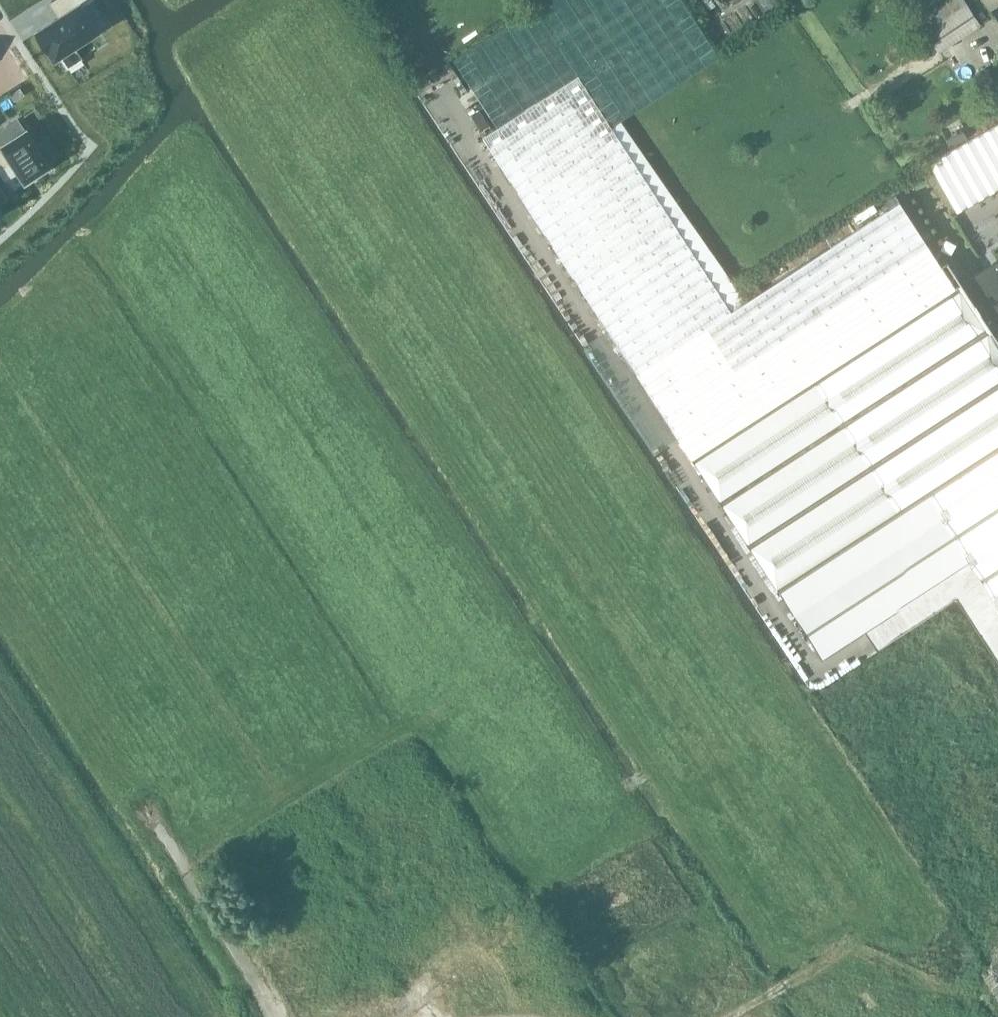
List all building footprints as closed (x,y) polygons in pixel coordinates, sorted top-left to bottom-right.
[(37,32),(48,49),(50,48),(55,56),(60,53),(69,67),(82,58),(73,45),(96,30),(81,6),(90,0),(54,0),(51,2),(61,17),(37,32)] [(936,24),(926,30),(939,51),(981,24),(964,0),(949,0),(929,13),(936,24)] [(991,8),(997,3),(997,0),(985,0),(991,8)] [(481,138),(775,590),(778,588),(821,655),(864,627),(877,648),(959,595),(997,656),(997,344),(989,330),(997,323),(997,270),(994,263),(989,266),(985,268),(972,277),(969,279),(963,283),(947,260),(941,264),(900,201),(896,195),(885,202),(889,208),(745,302),(733,285),(623,124),(620,121),(612,126),(610,124),(576,76),(481,138)] [(20,87),(10,94),(15,100),(25,94),(20,87)] [(930,162),(956,210),(997,188),(997,123),(930,162)] [(6,179),(18,171),(25,181),(34,176),(34,175),(50,165),(48,161),(54,157),(44,141),(38,145),(26,128),(2,143),(0,139),(0,169),(6,179)]
